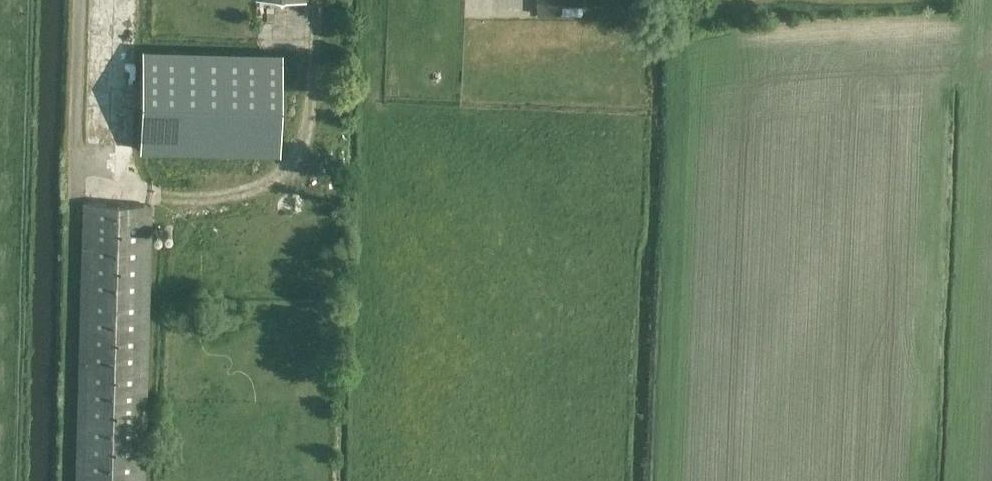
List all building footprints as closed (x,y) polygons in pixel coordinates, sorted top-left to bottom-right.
[(540,12),(563,11),(563,0),(540,0),(540,12)] [(282,53),(142,49),(139,150),(280,153),(282,53)] [(76,480),(144,480),(151,205),(83,203),(76,480)]
